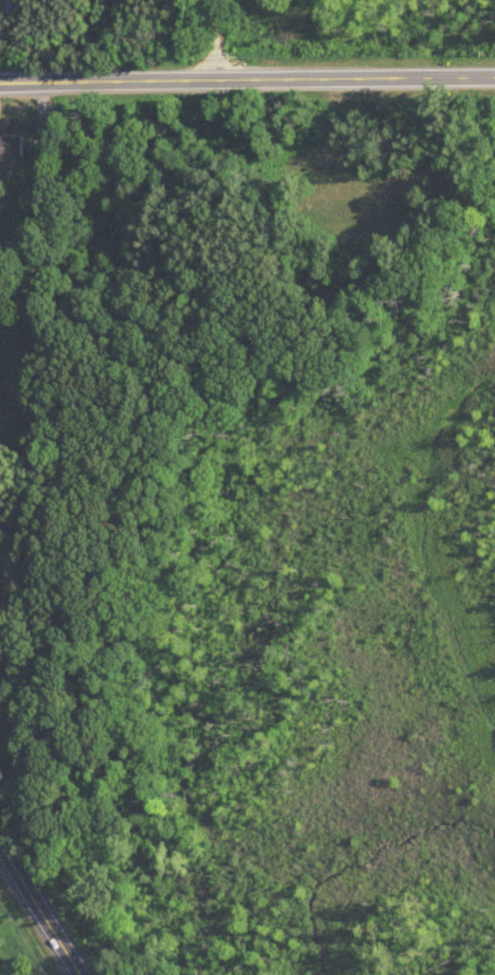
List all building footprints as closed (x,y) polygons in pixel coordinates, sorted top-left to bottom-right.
[(24,138),(1,138),(1,159),(24,159),(24,138)]
